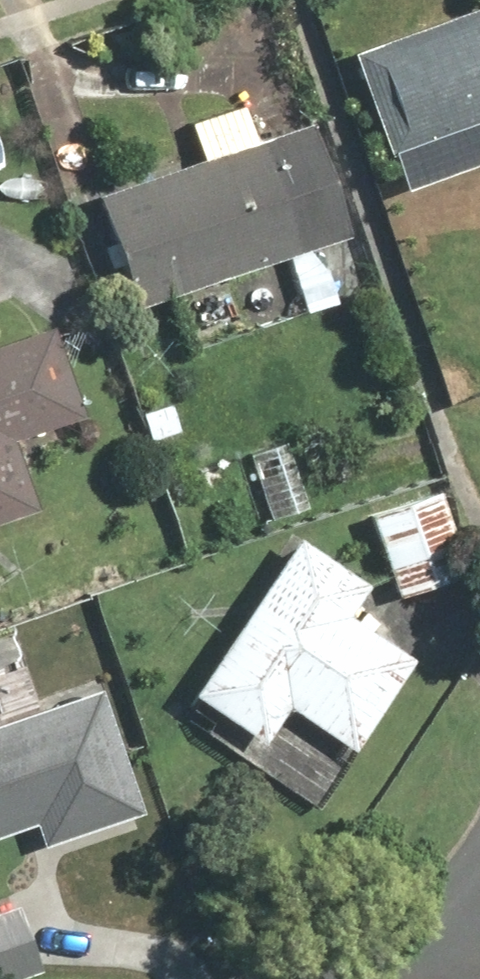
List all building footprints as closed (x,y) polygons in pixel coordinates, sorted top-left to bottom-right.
[(341,45),(390,184),(479,152),(479,0),(468,0),(341,45)] [(195,156),(89,194),(130,307),(276,255),(294,306),(341,289),(324,243),(341,237),(300,124),(254,140),(241,105),(184,125),(195,156)] [(65,423),(34,330),(0,342),(0,446),(65,423)] [(283,442),(241,456),(264,524),(305,511),(283,442)] [(17,510),(0,459),(0,516),(17,510)] [(432,489),(359,514),(383,582),(455,556),(432,489)] [(359,591),(286,538),(177,687),(239,732),(263,699),(335,752),(400,662),(340,618),(359,591)] [(0,725),(0,837),(27,830),(32,847),(126,821),(92,699),(0,725)] [(0,909),(0,978),(9,978),(36,969),(13,905),(0,909)]
